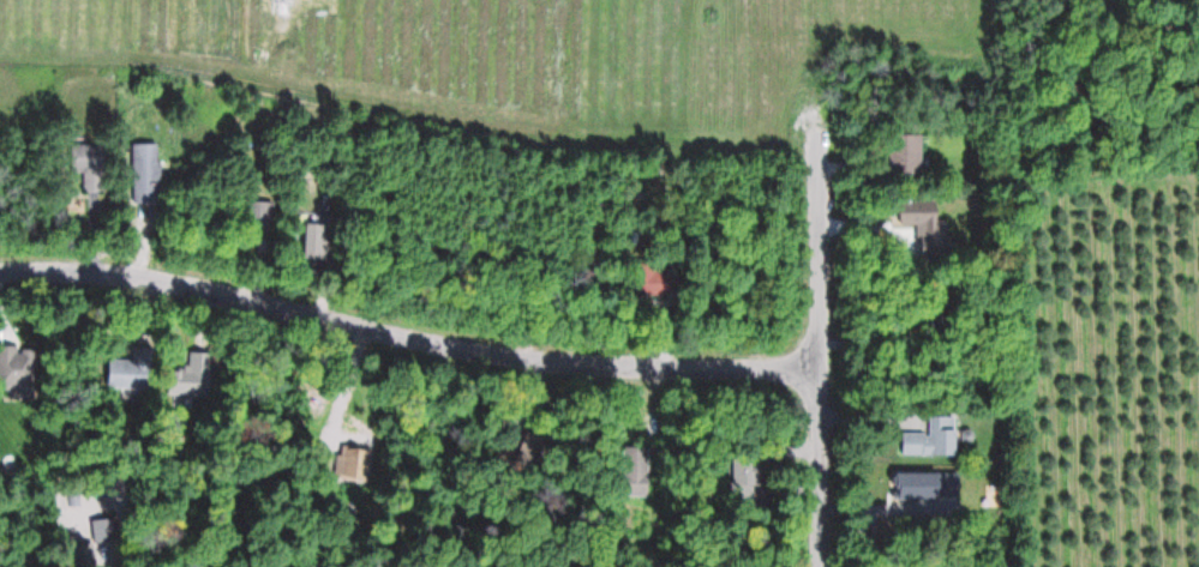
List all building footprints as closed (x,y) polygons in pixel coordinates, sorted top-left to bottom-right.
[(923,173),(923,132),(886,132),(886,173),(923,173)] [(72,172),(84,172),(83,191),(105,191),(105,144),(72,143),(72,172)] [(133,143),(133,202),(160,202),(160,143),(133,143)] [(109,358),(108,387),(153,390),(155,347),(134,346),(133,360),(109,358)] [(901,454),(956,454),(956,415),(930,415),(930,432),(901,432),(901,454)] [(539,467),(546,438),(525,432),(517,461),(539,467)] [(649,475),(649,446),(622,446),(622,475),(649,475)] [(760,484),(760,456),(734,456),(734,484),(760,484)] [(959,498),(959,471),(906,471),(906,498),(959,498)]
